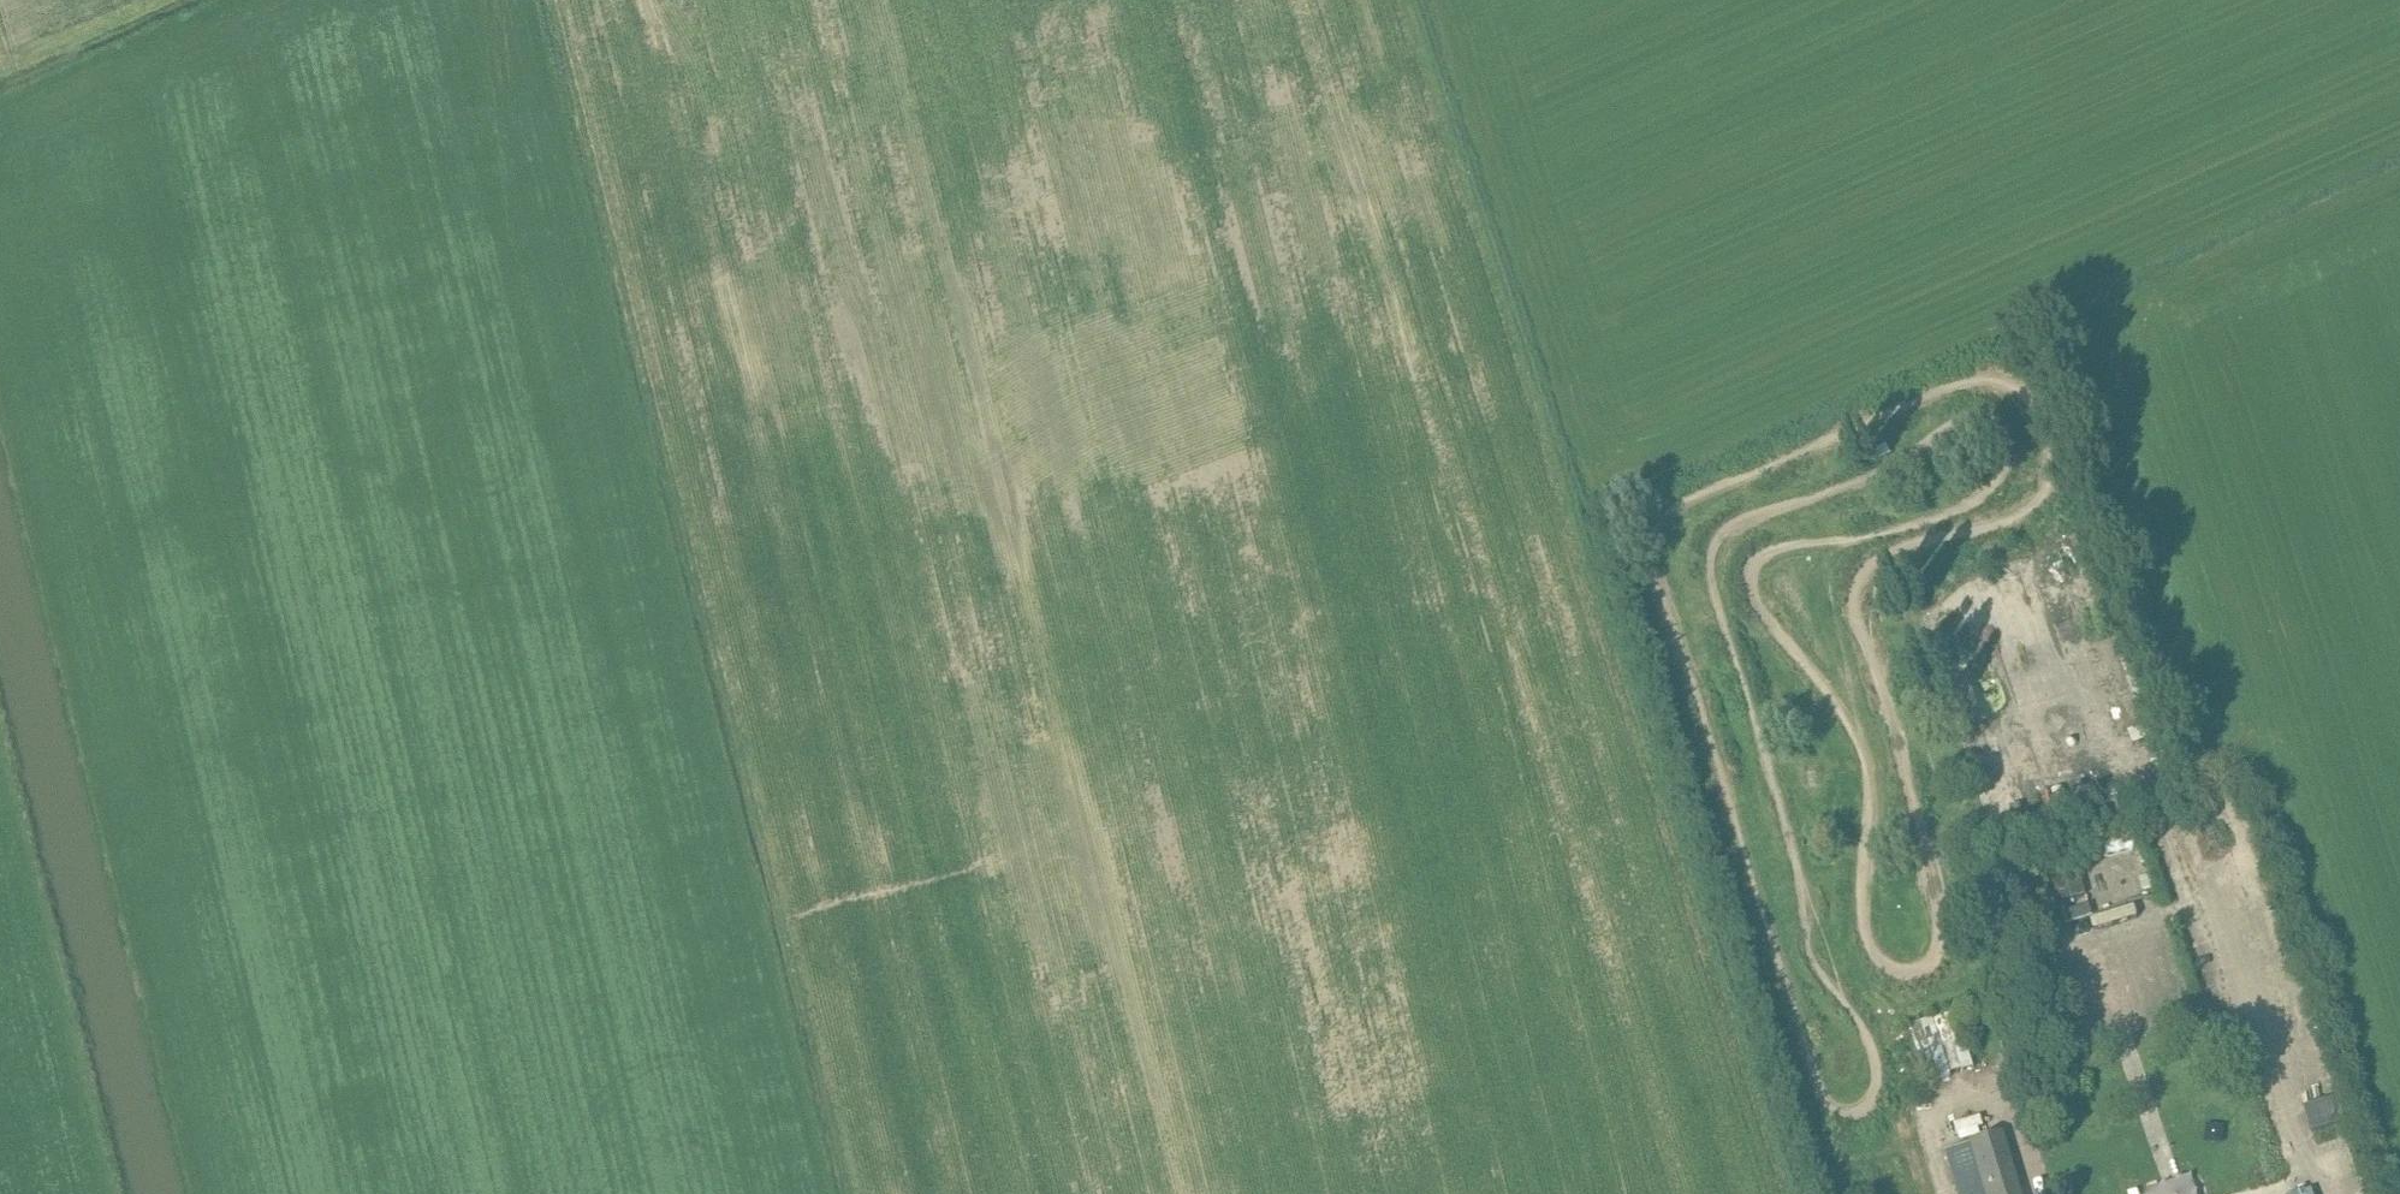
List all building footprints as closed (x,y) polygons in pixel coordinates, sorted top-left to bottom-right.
[(2117,763),(2105,767),(2115,792),(2126,788),(2117,763)] [(1928,1084),(1974,1069),(1955,1012),(1909,1028),(1928,1084)] [(2335,1142),(2347,1138),(2343,1123),(2346,1122),(2339,1097),(2304,1108),(2311,1132),(2330,1127),(2335,1142)] [(2001,1135),(1944,1152),(1957,1193),(2019,1193),(2001,1135)] [(2299,1181),(2285,1185),(2288,1193),(2303,1193),(2299,1181)]
